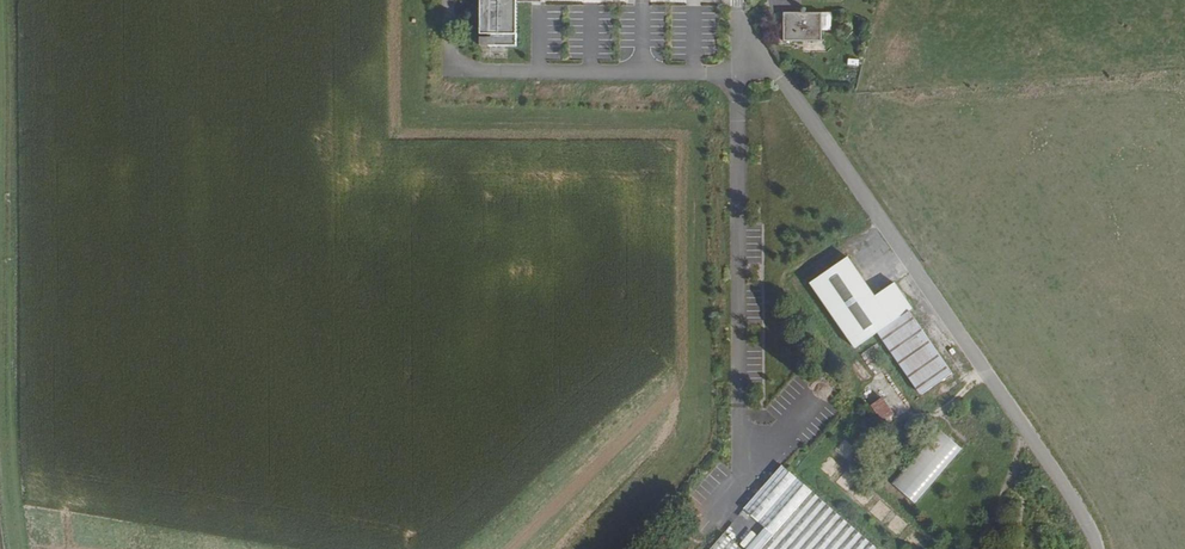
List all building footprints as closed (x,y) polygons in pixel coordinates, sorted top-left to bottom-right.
[(516,0),(479,0),(479,49),(516,49),(516,5),(516,0)] [(814,22),(776,21),(775,50),(813,51),(814,22)] [(855,363),(877,346),(920,405),(949,382),(907,322),(910,320),(891,295),(872,310),(843,273),(807,300),(855,363)] [(891,425),(879,410),(871,417),(882,432),(891,425)] [(937,430),(892,486),(915,505),(961,448),(937,430)] [(775,466),(738,509),(759,527),(740,548),(870,548),(775,466)] [(717,533),(703,548),(735,548),(717,533)]
